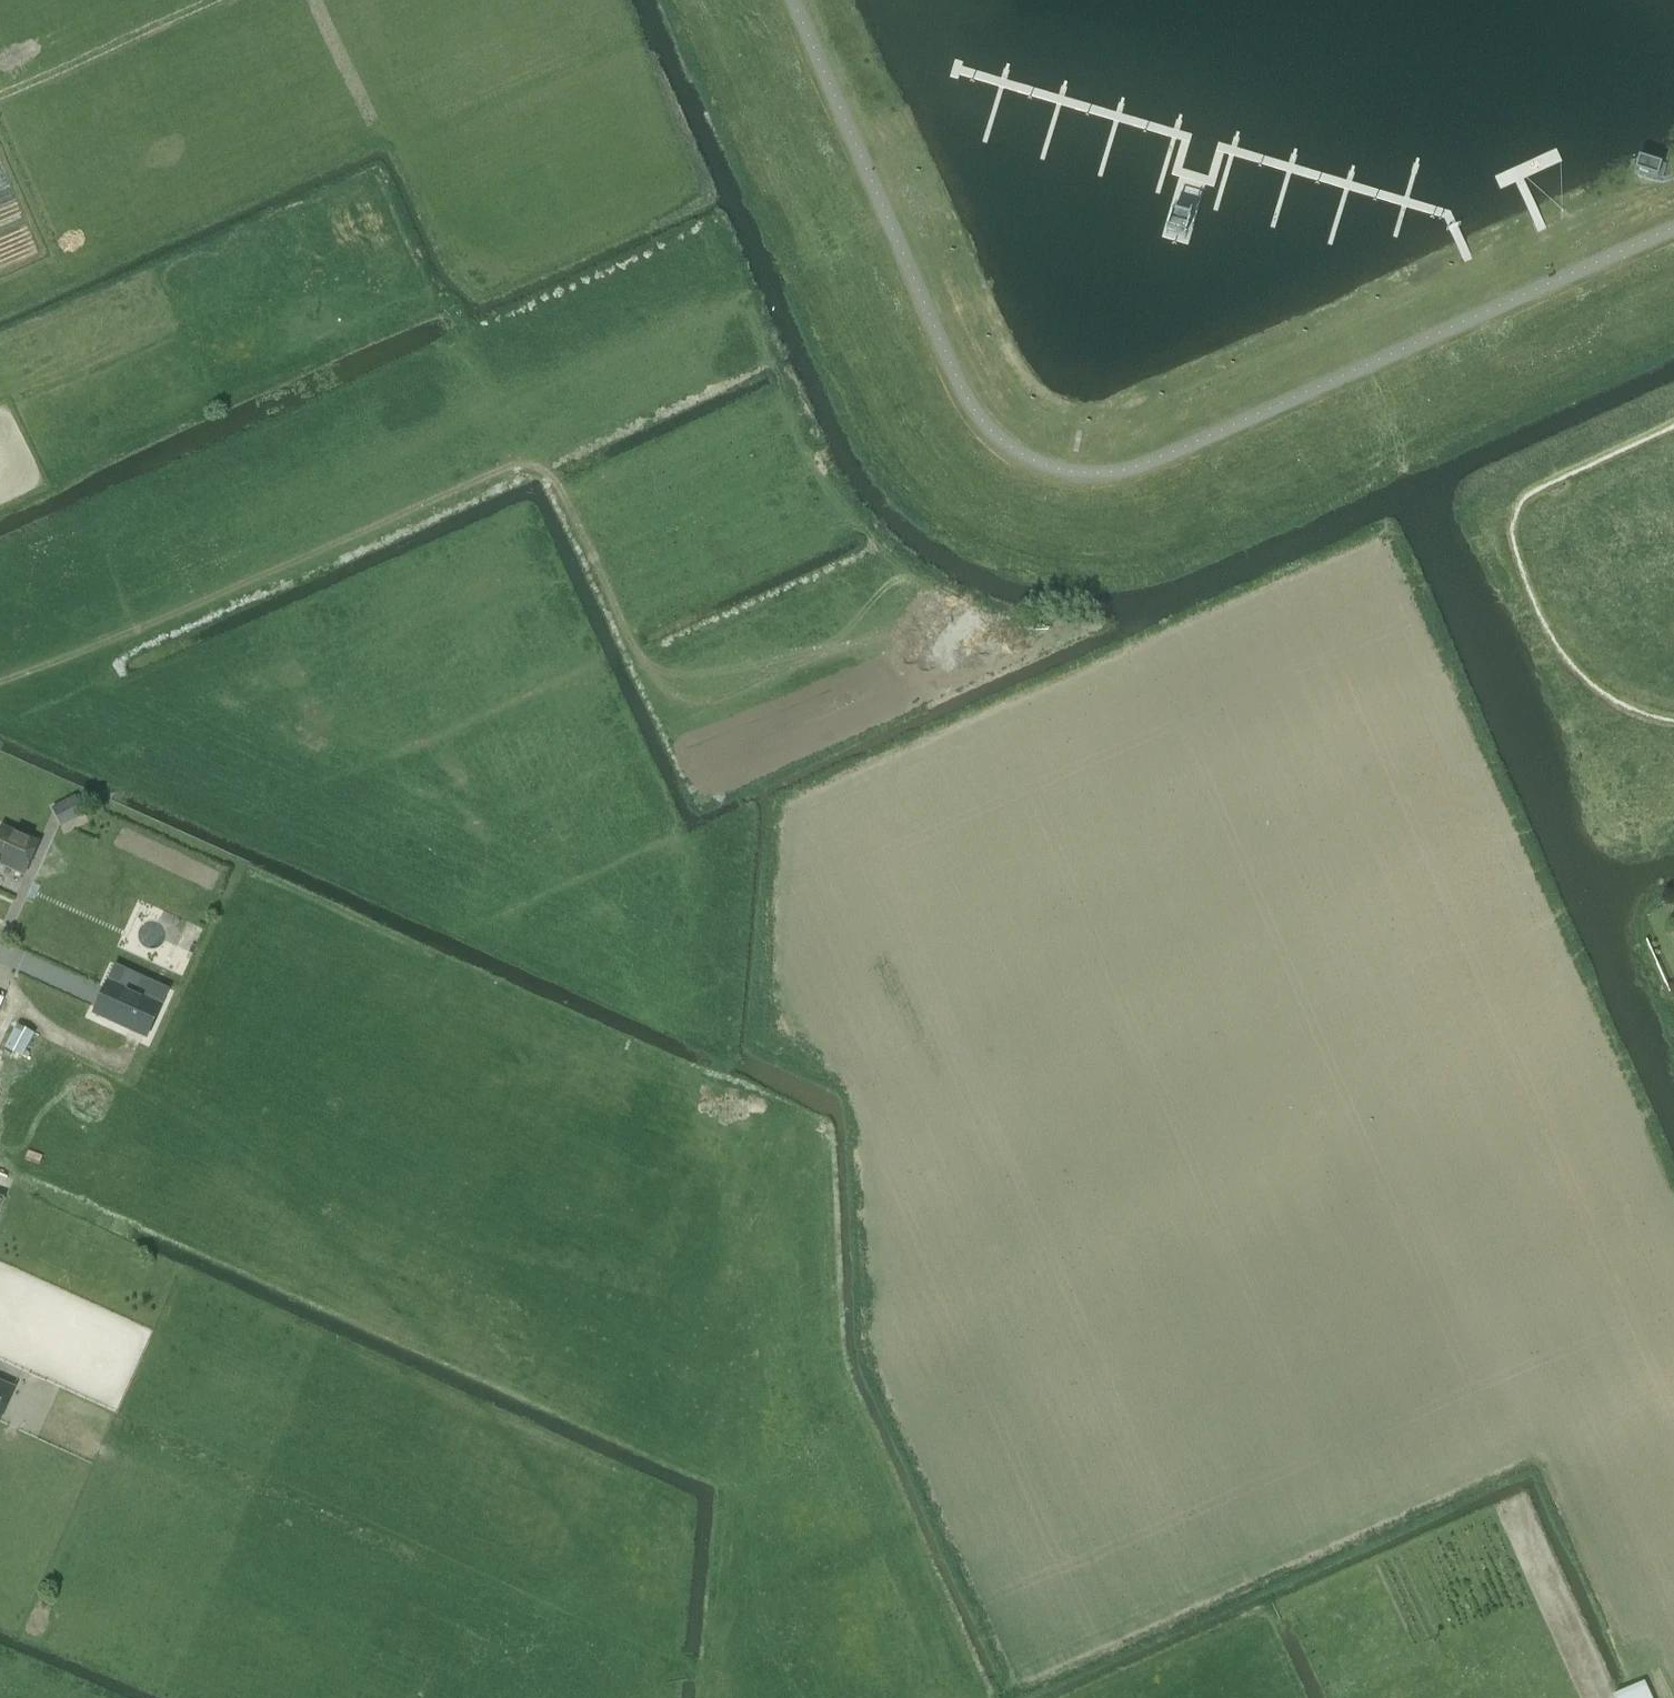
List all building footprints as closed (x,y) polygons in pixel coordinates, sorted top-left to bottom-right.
[(1657,178),(1661,165),(1642,159),(1638,172),(1657,178)] [(1185,239),(1191,217),(1172,212),(1165,234),(1185,239)] [(75,796),(51,808),(60,826),(84,815),(75,796)] [(25,877),(40,843),(1,825),(0,828),(0,866),(25,877)] [(108,982),(93,1014),(146,1038),(161,1006),(108,982)] [(14,1389),(0,1383),(0,1420),(14,1389)] [(1643,1681),(1615,1694),(1616,1697),(1650,1697),(1643,1681)]
